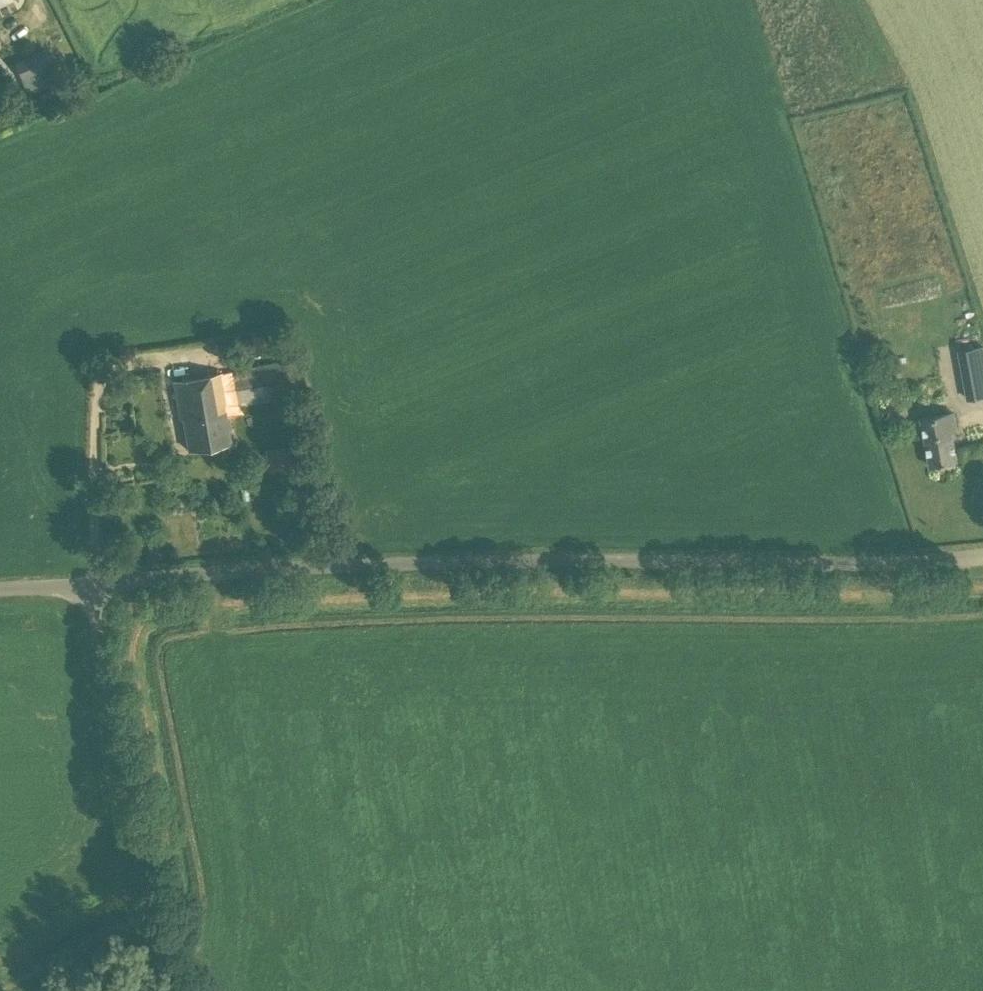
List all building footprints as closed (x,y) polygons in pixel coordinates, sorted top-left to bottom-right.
[(20,78),(50,65),(44,49),(13,62),(20,78)] [(958,350),(962,374),(982,370),(982,345),(958,350)] [(239,405),(306,393),(300,358),(233,370),(239,405)] [(231,441),(225,408),(227,408),(221,371),(174,380),(180,418),(184,417),(189,449),(231,441)] [(932,465),(958,460),(952,430),(958,429),(955,412),(922,418),(932,465)]
